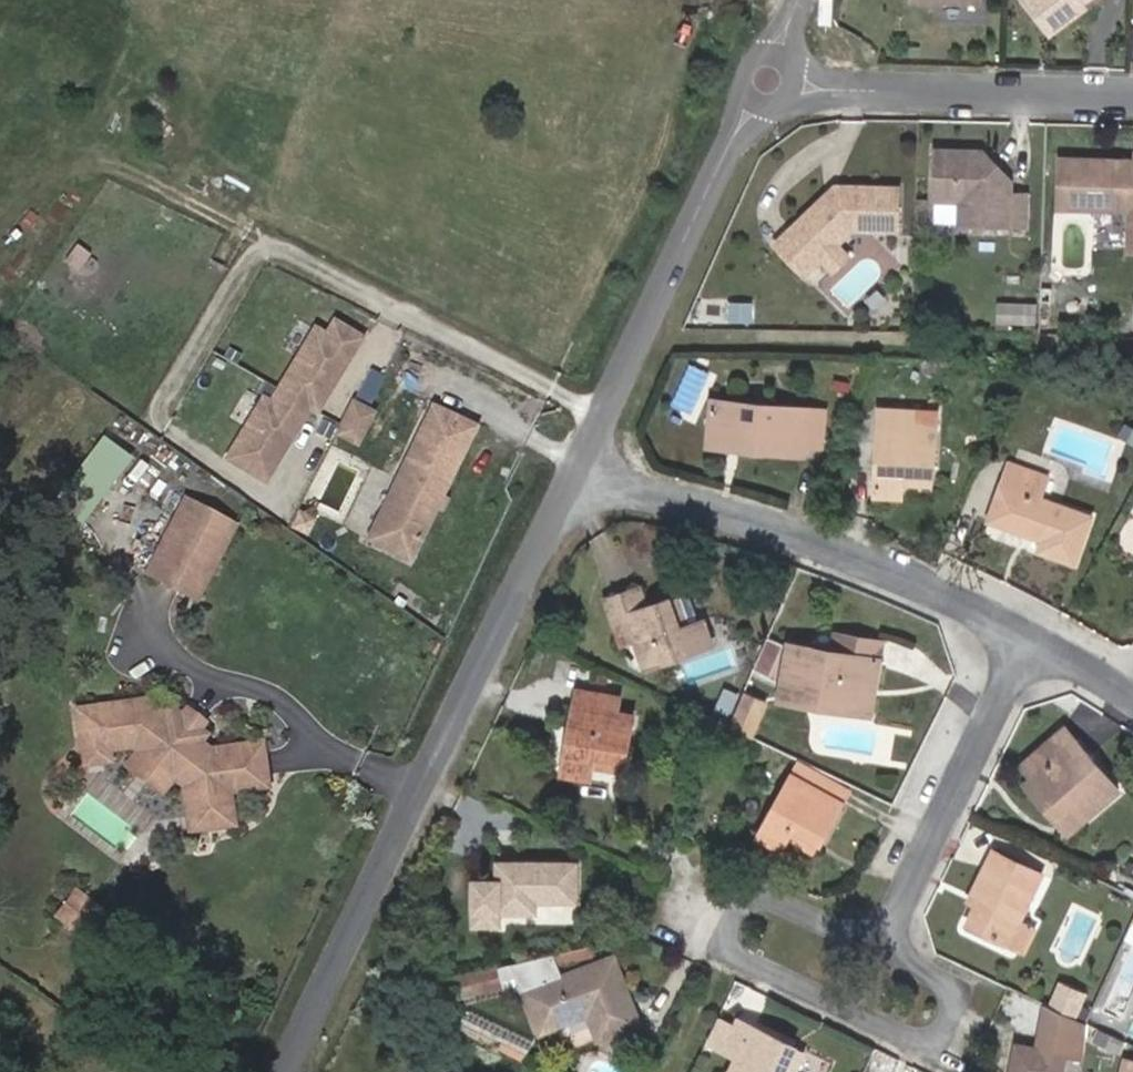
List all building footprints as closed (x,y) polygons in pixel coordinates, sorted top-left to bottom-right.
[(906,10),(980,12),(980,0),(906,0),(906,10)] [(1046,36),(1083,7),(1078,0),(1018,0),(1046,36)] [(931,201),(956,201),(956,225),(1023,227),(1023,194),(1007,194),(1007,180),(979,150),(931,150),(931,201)] [(1059,162),(1057,210),(1128,212),(1127,254),(1132,254),(1132,164),(1059,162)] [(848,232),(894,233),(895,189),(831,187),(831,196),(822,196),(769,242),(798,275),(816,260),(833,245),(848,232)] [(833,245),(816,260),(827,272),(843,258),(833,245)] [(1036,305),(1001,305),(1001,323),(1036,323),(1036,305)] [(267,408),(232,467),(270,489),(313,414),(320,418),(362,345),(335,329),(327,344),(317,338),(274,412),(267,408)] [(357,395),(370,402),(386,374),(374,366),(357,395)] [(712,399),(708,439),(738,441),(738,451),(807,457),(808,446),(820,447),(823,409),(712,399)] [(880,407),(879,428),(916,429),(917,409),(880,407)] [(358,447),(374,418),(356,409),(341,438),(358,447)] [(379,528),(421,549),(478,432),(440,414),(406,485),(401,482),(379,528)] [(1124,427),(1132,433),(1132,427),(1126,423),(1124,427)] [(905,475),(934,476),(936,430),(916,429),(879,428),(876,491),(905,493),(905,486),(905,475)] [(98,430),(53,504),(83,522),(128,448),(98,430)] [(707,449),(738,451),(738,441),(708,439),(707,449)] [(1045,477),(1011,464),(990,518),(1043,538),(1039,550),(1074,562),(1091,517),(1038,497),(1045,477)] [(905,475),(905,486),(934,486),(934,476),(905,475)] [(195,595),(236,523),(188,495),(146,567),(195,595)] [(371,545),(413,565),(421,549),(379,528),(371,545)] [(623,644),(625,644),(637,639),(628,615),(651,607),(643,586),(607,600),(623,644)] [(651,607),(628,615),(637,639),(625,644),(636,673),(717,644),(697,590),(651,607)] [(781,698),(863,711),(871,657),(881,658),(883,640),(837,632),(834,650),(791,644),(781,698)] [(785,647),(770,640),(756,670),(772,677),(785,647)] [(871,657),(863,711),(872,713),(881,658),(871,657)] [(726,689),(720,704),(735,711),(741,696),(726,689)] [(595,773),(596,769),(598,758),(626,763),(634,713),(621,712),(623,697),(579,690),(565,768),(595,773)] [(765,703),(745,695),(740,706),(759,715),(765,703)] [(735,711),(720,704),(713,718),(728,725),(735,711)] [(164,719),(143,705),(75,712),(81,767),(106,764),(105,753),(129,751),(136,755),(175,778),(185,784),(191,830),(235,825),(231,792),(270,788),(264,744),(213,749),(201,742),(164,719)] [(750,736),(759,715),(740,706),(731,727),(750,736)] [(206,734),(169,710),(164,719),(201,742),(206,734)] [(1020,764),(1032,777),(1074,739),(1063,727),(1020,764)] [(1118,791),(1074,739),(1032,777),(1070,819),(1098,796),(1103,802),(1118,791)] [(175,778),(136,755),(127,772),(165,794),(175,778)] [(598,758),(596,769),(624,774),(626,763),(598,758)] [(800,759),(794,771),(844,798),(850,788),(800,759)] [(793,830),(819,845),(844,798),(794,771),(757,837),(781,851),(787,840),(793,830)] [(1068,834),(1103,802),(1098,796),(1070,819),(1032,777),(1023,784),(1068,834)] [(814,854),(819,845),(793,830),(787,840),(814,854)] [(969,925),(1009,945),(1021,920),(1042,875),(993,852),(970,902),(979,905),(969,925)] [(577,864),(500,863),(500,882),(474,882),(474,926),(499,926),(499,912),(536,912),(536,900),(577,900),(577,864)] [(77,888),(54,917),(78,936),(101,908),(77,888)] [(1021,920),(1009,945),(1023,952),(1035,927),(1021,920)] [(589,946),(556,954),(560,964),(591,957),(589,946)] [(556,954),(428,984),(437,1009),(453,1005),(450,994),(520,976),(541,1031),(589,1013),(599,1039),(640,1024),(614,956),(564,975),(560,964),(556,954)] [(1052,1007),(1076,1018),(1087,997),(1062,985),(1052,1007)] [(1089,1024),(1076,1018),(1052,1007),(1046,1004),(1037,1049),(1017,1046),(1012,1071),(1062,1071),(1065,1054),(1085,1058),(1089,1024)] [(724,1049),(739,1057),(732,1071),(783,1071),(795,1047),(739,1019),(734,1028),(724,1049)] [(710,1043),(724,1049),(734,1028),(720,1021),(710,1043)] [(1126,1041),(1099,1029),(1093,1041),(1119,1054),(1126,1041)] [(795,1047),(783,1071),(799,1071),(807,1053),(795,1047)] [(1126,1060),(1123,1071),(1132,1071),(1132,1062),(1126,1060)]
